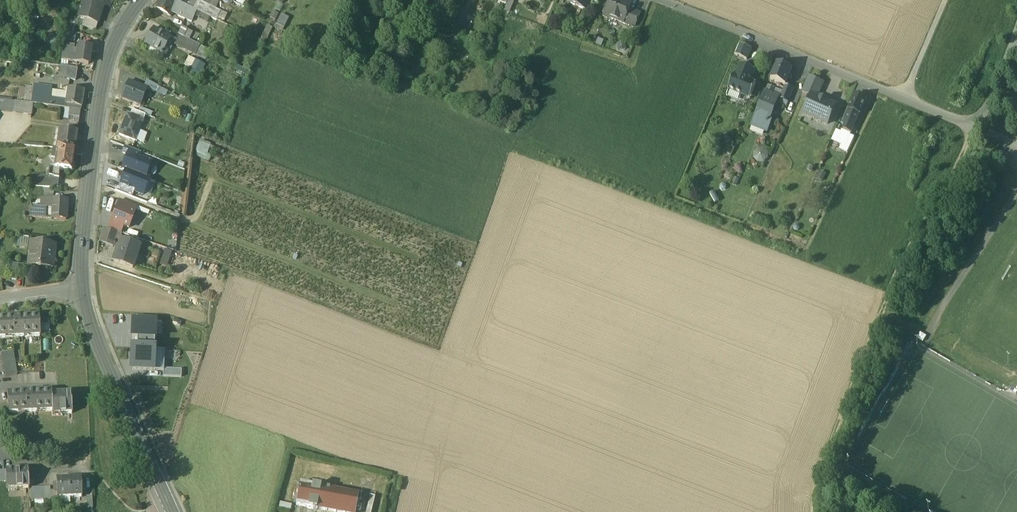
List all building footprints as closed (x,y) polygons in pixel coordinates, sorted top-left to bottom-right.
[(78,18),(84,20),(98,24),(103,5),(109,7),(111,0),(84,0),(78,18)] [(173,0),(160,0),(156,10),(171,17),(173,11),(179,13),(177,16),(182,18),(188,7),(173,0)] [(567,3),(585,10),(589,0),(569,0),(567,3)] [(619,0),(610,0),(606,10),(604,11),(603,13),(604,18),(607,19),(609,18),(622,23),(628,10),(630,4),(619,0)] [(221,12),(207,5),(207,6),(197,2),(196,4),(208,9),(219,15),(221,12)] [(208,9),(196,4),(194,10),(197,11),(205,15),(208,9)] [(188,7),(182,18),(192,22),(197,11),(194,10),(188,7)] [(219,15),(208,9),(205,15),(209,17),(217,21),(219,15)] [(639,14),(628,10),(622,23),(633,28),(639,14)] [(205,15),(197,11),(195,16),(208,22),(209,20),(209,17),(205,15)] [(279,14),(275,23),(279,24),(278,25),(281,26),(285,17),(279,14)] [(98,24),(84,20),(82,28),(96,30),(98,24)] [(169,37),(153,28),(144,45),(160,54),(169,37)] [(182,28),(178,36),(189,41),(192,34),(185,30),(182,28)] [(76,35),(67,33),(66,41),(74,42),(76,35)] [(198,36),(192,34),(189,41),(194,44),(198,36)] [(189,41),(178,36),(175,42),(175,44),(195,54),(199,46),(194,44),(189,41)] [(169,37),(160,54),(163,55),(165,55),(172,44),(171,42),(172,39),(169,37)] [(441,45),(432,41),(429,47),(439,51),(441,45)] [(752,50),(739,44),(735,55),(747,61),(747,60),(751,50),(752,50)] [(79,47),(63,45),(61,61),(77,63),(79,47)] [(91,49),(79,47),(77,63),(88,65),(91,49)] [(444,50),(440,60),(445,62),(450,53),(444,50)] [(203,69),(194,64),(191,70),(200,74),(203,69)] [(213,64),(204,80),(210,83),(218,67),(213,64)] [(792,70),(777,64),(771,80),(777,83),(786,86),(788,80),(791,81),(792,78),(790,77),(792,70)] [(75,81),(77,69),(55,65),(53,77),(75,81)] [(755,71),(740,65),(740,66),(736,77),(735,76),(734,76),(728,91),(729,91),(749,99),(750,100),(756,84),(755,84),(750,82),(755,72),(755,71)] [(824,84),(810,78),(803,92),(812,96),(817,99),(824,84)] [(777,83),(771,80),(765,93),(772,96),(777,83)] [(158,87),(146,81),(144,88),(147,89),(147,90),(155,93),(158,87)] [(144,88),(128,82),(121,99),(140,106),(147,90),(147,89),(144,88)] [(786,86),(777,83),(772,96),(778,98),(781,99),(782,95),(784,96),(788,87),(786,86)] [(43,87),(34,86),(34,89),(32,105),(33,105),(45,107),(46,99),(42,98),(43,87)] [(52,88),(43,87),(42,98),(46,99),(50,99),(51,92),(52,88)] [(793,89),(788,87),(784,96),(782,95),(781,99),(780,100),(781,100),(788,103),(793,89)] [(34,89),(26,88),(24,104),(32,105),(34,89)] [(84,91),(68,89),(65,89),(65,93),(65,95),(67,95),(66,101),(65,109),(70,110),(81,111),(84,91)] [(65,93),(51,92),(50,99),(66,101),(67,95),(65,95),(65,93)] [(765,93),(756,117),(768,122),(778,98),(772,96),(765,93)] [(817,99),(812,96),(804,115),(828,126),(836,107),(817,99)] [(866,101),(854,96),(848,111),(859,115),(860,115),(866,101)] [(50,99),(46,99),(45,107),(65,109),(66,101),(50,99)] [(24,104),(15,103),(14,113),(32,115),(33,105),(32,105),(24,104)] [(132,111),(130,116),(143,121),(145,115),(132,111)] [(859,115),(848,111),(842,126),(844,127),(843,131),(851,134),(859,115)] [(127,115),(119,135),(135,141),(143,121),(130,116),(127,115)] [(768,122),(756,117),(752,126),(765,131),(768,122)] [(765,131),(752,126),(750,131),(762,136),(765,131)] [(77,133),(61,131),(57,149),(74,152),(77,133)] [(854,138),(842,133),(838,143),(844,146),(844,144),(850,146),(854,138)] [(200,140),(195,155),(207,159),(212,144),(200,140)] [(141,153),(124,147),(122,153),(128,155),(138,159),(141,153)] [(767,162),(768,148),(754,147),(754,161),(767,162)] [(74,152),(57,149),(56,159),(54,169),(59,170),(71,172),(71,171),(72,171),(74,169),(75,165),(73,163),(72,163),(74,152)] [(138,159),(128,155),(122,170),(126,171),(145,179),(151,164),(138,159)] [(54,169),(49,168),(47,178),(59,179),(59,170),(54,169)] [(145,179),(126,171),(120,186),(134,192),(143,195),(149,180),(145,179)] [(47,178),(34,176),(33,188),(58,189),(59,179),(47,178)] [(134,192),(120,186),(117,185),(115,191),(132,197),(134,192)] [(54,191),(31,191),(31,197),(38,198),(38,200),(52,201),(53,201),(54,191)] [(53,201),(52,201),(52,210),(51,219),(66,220),(67,201),(53,201)] [(137,207),(120,201),(118,206),(135,213),(137,207)] [(135,213),(118,206),(112,222),(123,226),(128,229),(135,213)] [(52,210),(30,207),(29,217),(45,219),(51,219),(52,210)] [(123,226),(112,222),(109,230),(120,233),(123,226)] [(104,229),(100,242),(113,246),(118,233),(104,229)] [(114,263),(133,268),(139,247),(128,244),(129,243),(123,241),(123,242),(121,242),(119,247),(116,246),(114,253),(116,254),(114,263)] [(55,246),(33,244),(31,268),(52,270),(55,246)] [(160,265),(168,266),(171,251),(162,249),(160,265)] [(0,319),(0,339),(39,337),(40,337),(39,317),(38,317),(0,319)] [(165,351),(155,351),(156,322),(133,321),(132,340),(137,340),(137,349),(132,349),(131,370),(164,371),(164,370),(165,351)] [(13,352),(1,354),(1,355),(2,355),(3,366),(14,364),(12,353),(13,353),(13,352)] [(14,364),(3,366),(5,377),(5,378),(17,376),(17,375),(16,375),(14,364)] [(182,370),(164,370),(164,371),(164,377),(181,378),(182,370)] [(51,392),(8,395),(8,394),(7,394),(8,415),(9,415),(9,414),(52,412),(51,395),(52,395),(51,392)] [(52,395),(51,395),(52,412),(52,416),(53,416),(53,415),(71,414),(71,415),(72,415),(71,393),(70,394),(52,395)] [(27,472),(6,473),(6,472),(5,472),(6,484),(6,491),(7,491),(28,490),(29,490),(28,471),(27,471),(27,472)] [(80,480),(69,481),(70,499),(81,498),(81,499),(82,499),(81,480),(80,480)] [(69,481),(57,481),(56,481),(57,500),(58,500),(58,499),(70,499),(69,481)] [(300,484),(296,506),(329,511),(355,511),(358,495),(300,484)] [(44,489),(32,490),(32,501),(44,500),(44,489)] [(291,506),(280,503),(279,509),(290,511),(291,506)]
